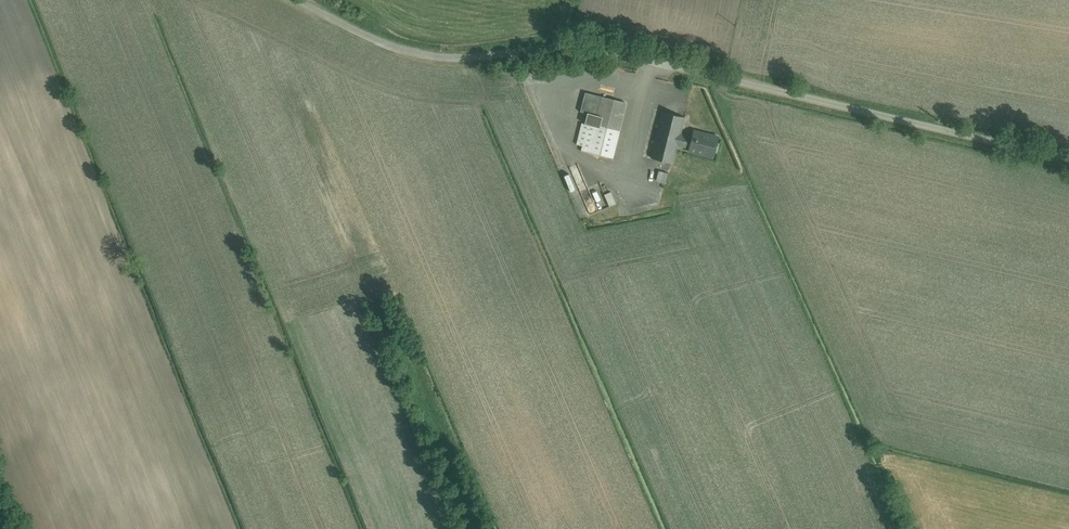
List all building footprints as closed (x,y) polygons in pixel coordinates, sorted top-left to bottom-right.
[(581,122),(576,145),(582,147),(581,152),(614,160),(623,124),(624,120),(628,101),(585,91),(580,113),(590,116),(588,124),(581,122)] [(674,164),(679,145),(692,148),(691,152),(717,159),(723,132),(698,126),(697,132),(683,128),(686,116),(662,110),(650,158),(674,164)] [(658,171),(655,181),(666,185),(669,175),(658,171)]
